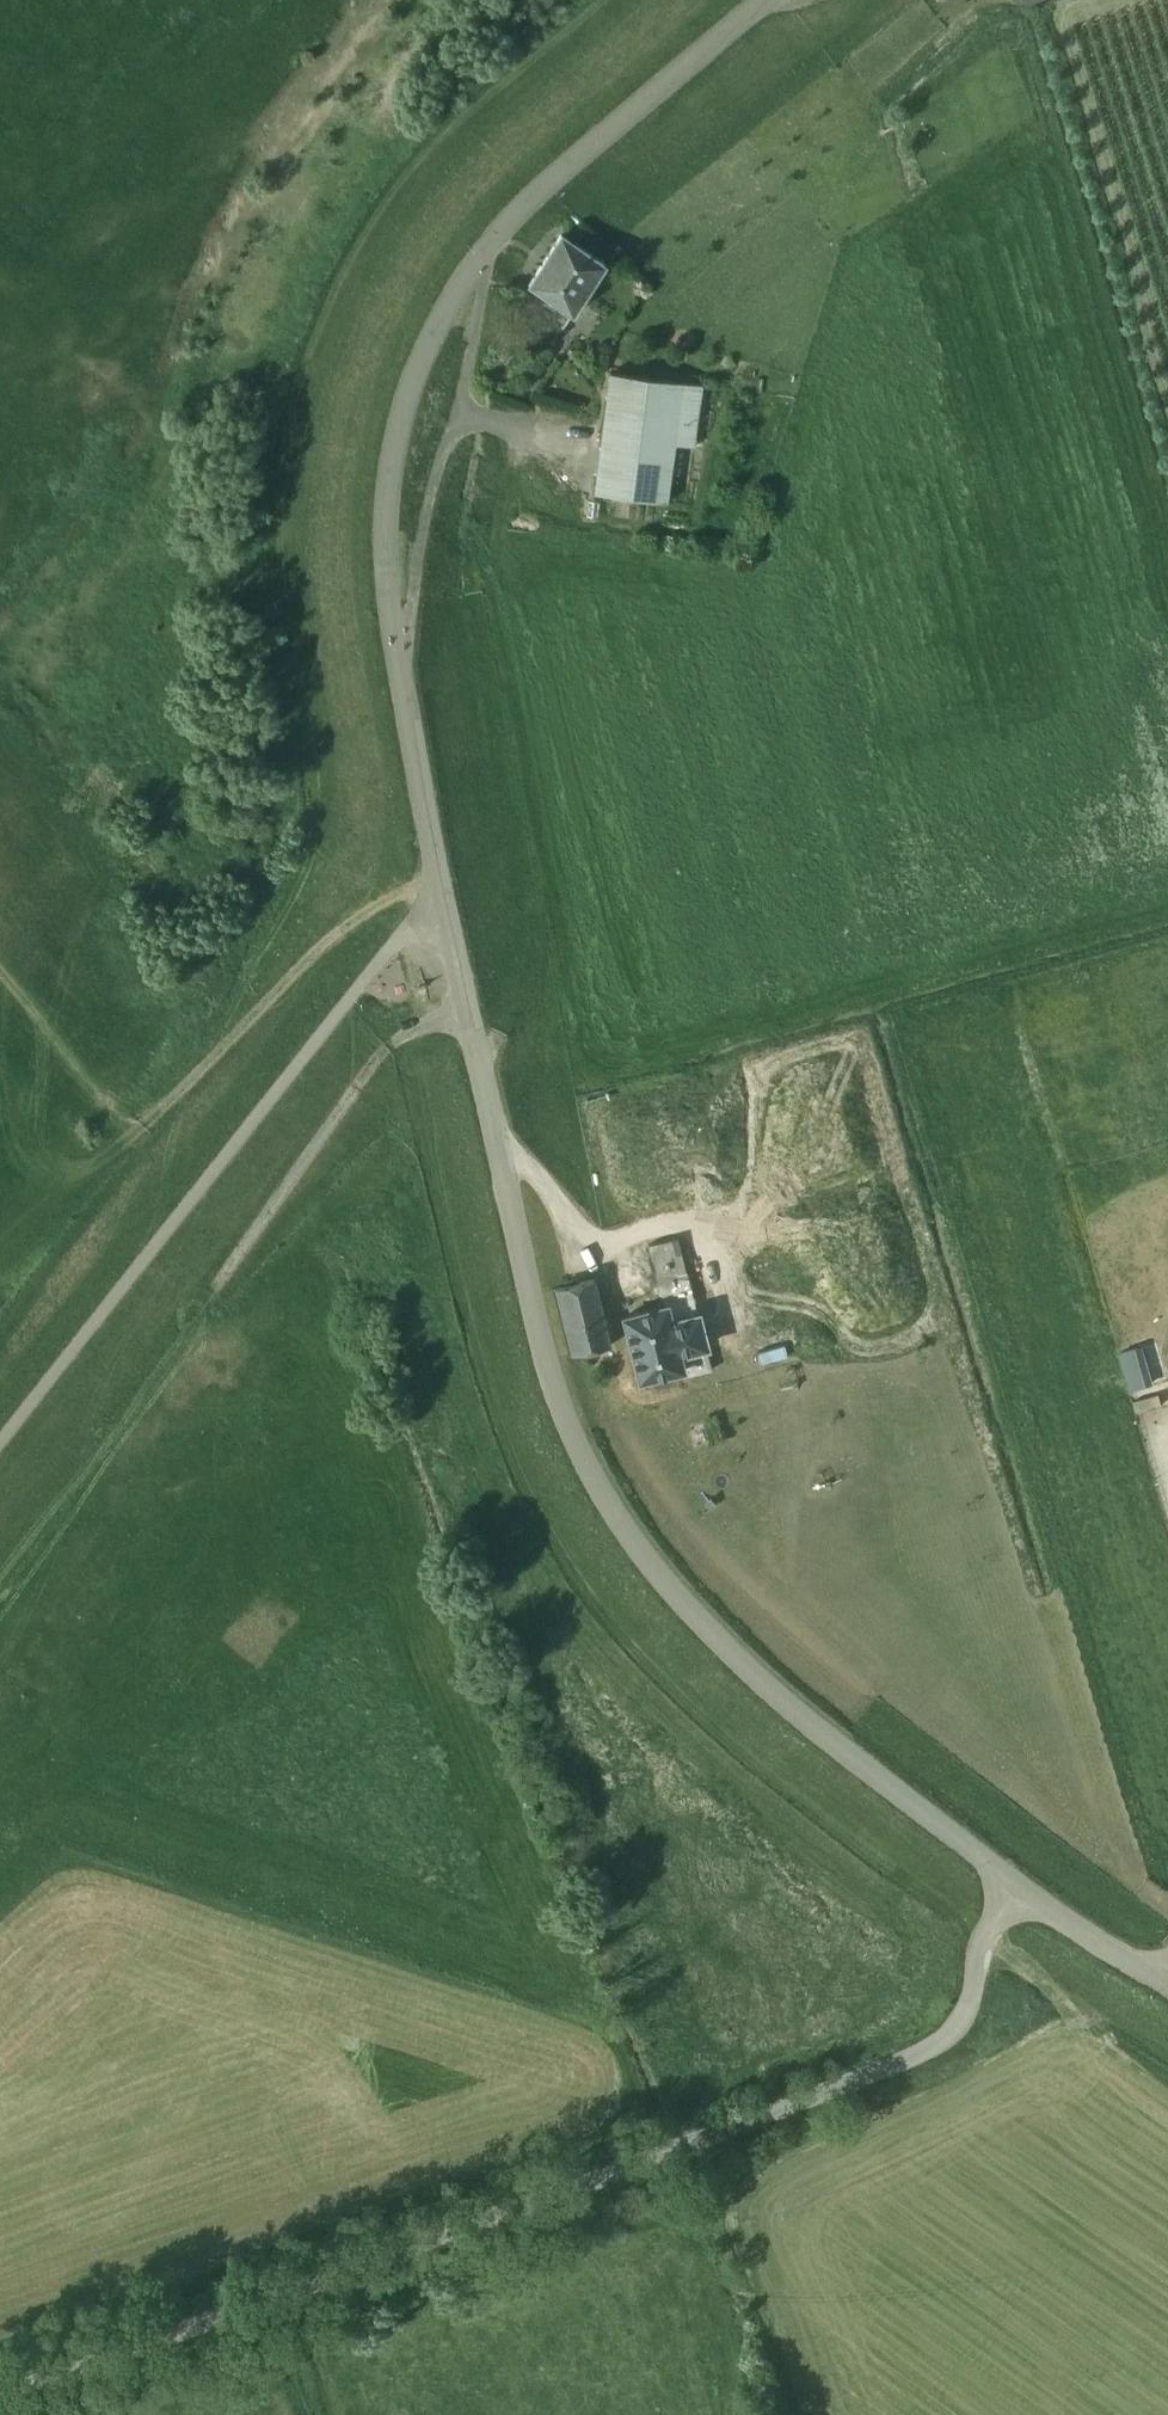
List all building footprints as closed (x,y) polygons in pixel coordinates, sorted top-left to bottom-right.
[(605,262),(561,234),(528,284),(573,313),(605,262)] [(701,387),(610,372),(595,492),(667,501),(675,443),(693,446),(701,387)] [(691,1272),(681,1232),(646,1241),(656,1280),(691,1272)] [(611,1345),(594,1279),(555,1289),(572,1355),(611,1345)] [(664,1307),(625,1317),(641,1379),(652,1376),(654,1381),(658,1383),(670,1380),(672,1376),(671,1372),(683,1369),(679,1354),(707,1347),(698,1314),(671,1321),(667,1306),(664,1307)] [(1166,1404),(1162,1390),(1136,1397),(1140,1411),(1166,1404)]
